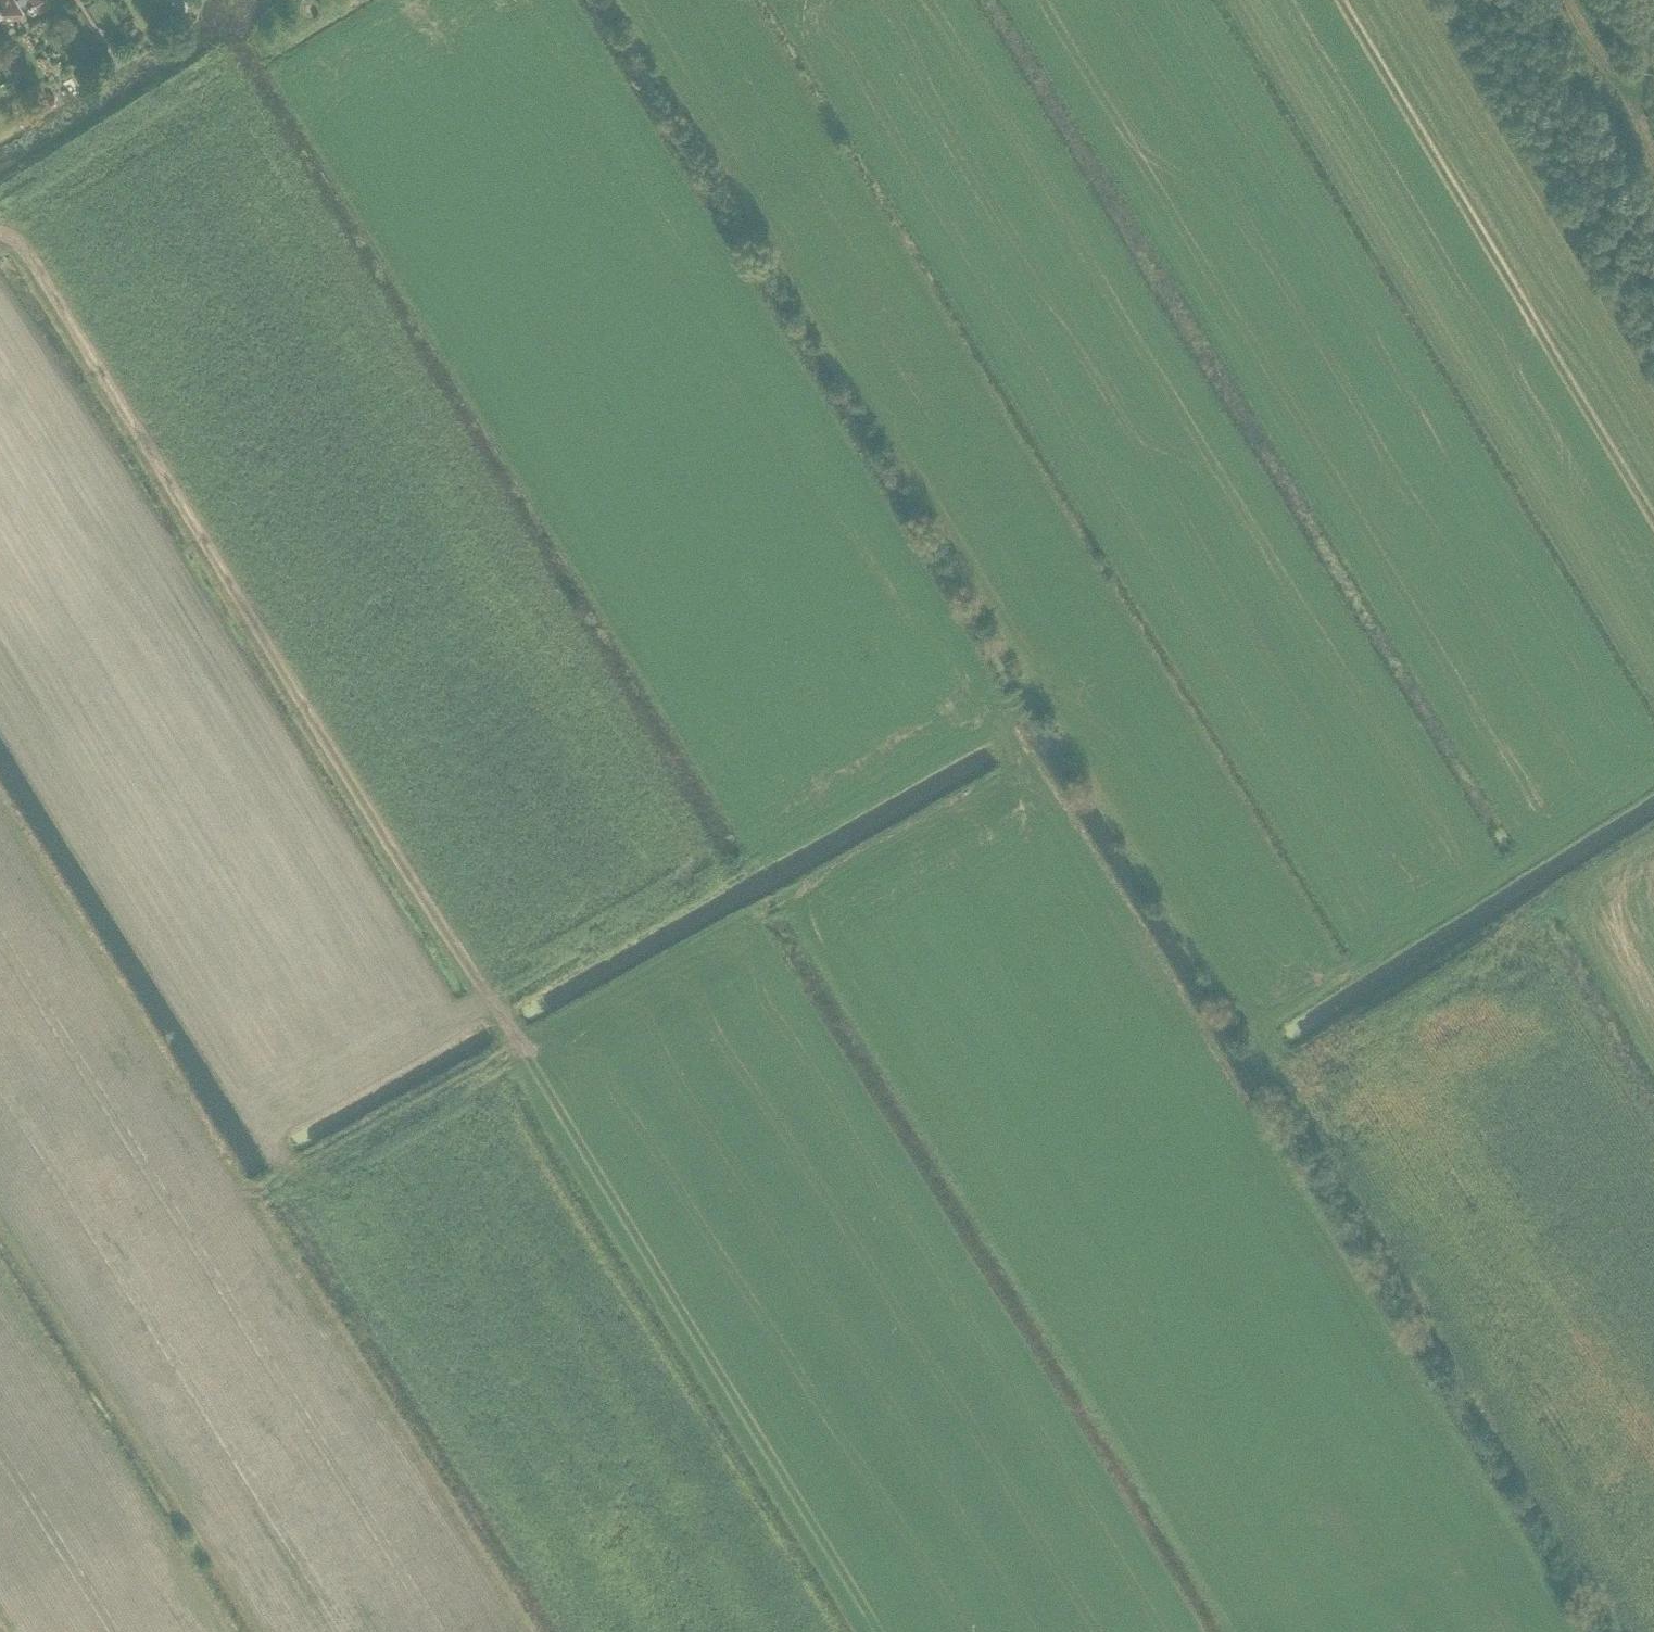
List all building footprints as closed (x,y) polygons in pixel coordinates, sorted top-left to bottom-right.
[(24,11),(17,0),(0,0),(0,26),(24,11)] [(40,12),(53,3),(51,0),(33,0),(40,12)]
